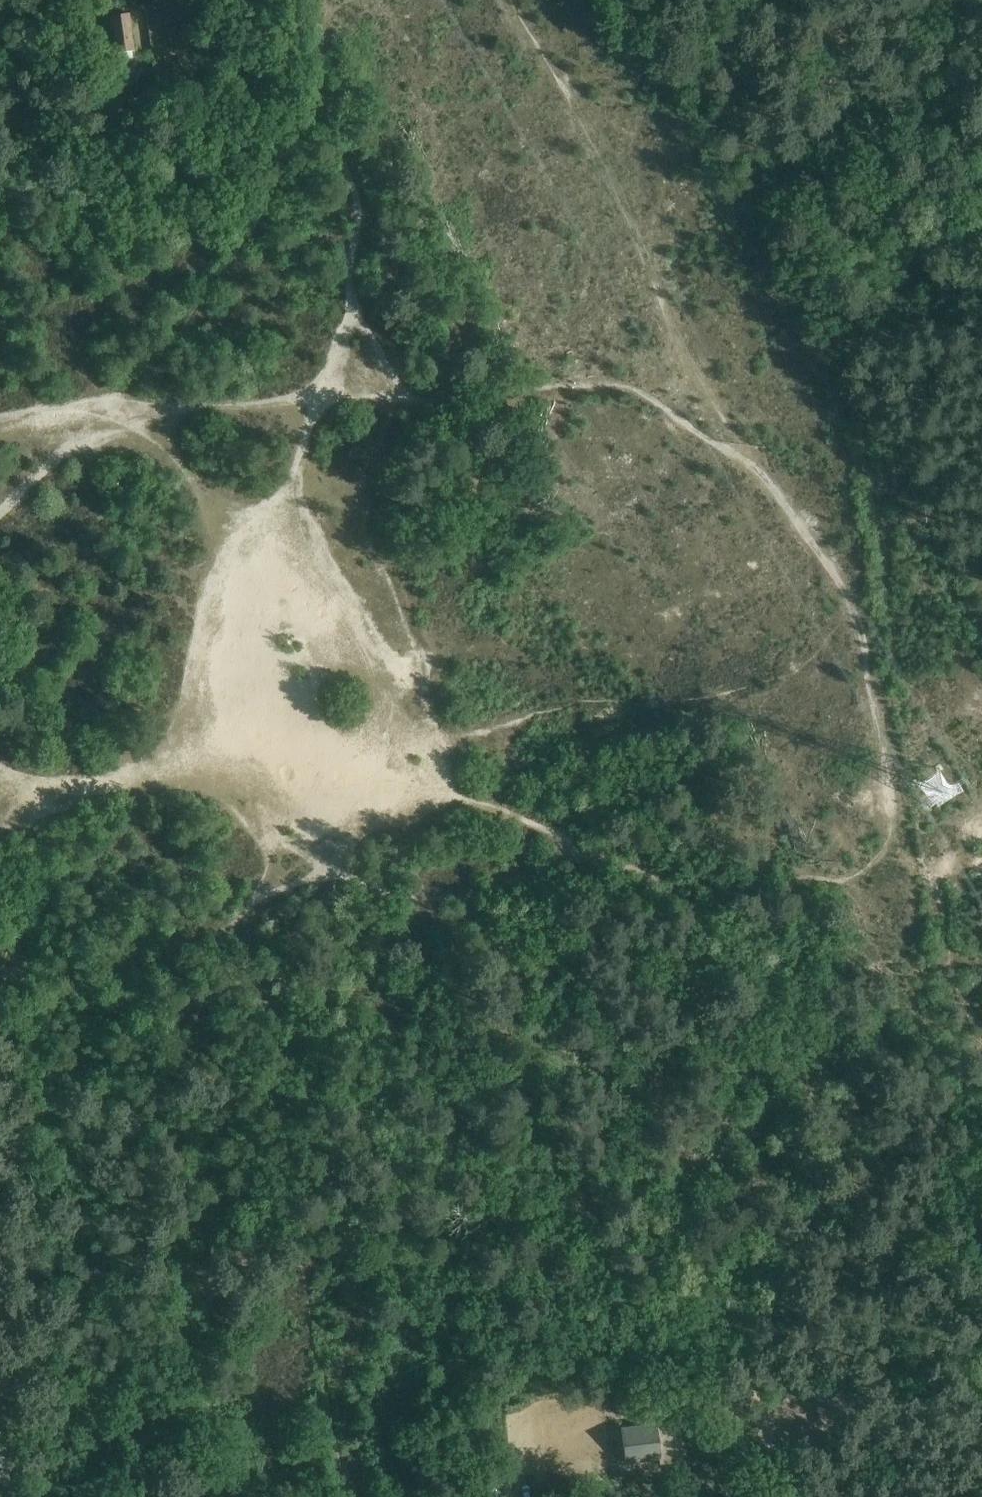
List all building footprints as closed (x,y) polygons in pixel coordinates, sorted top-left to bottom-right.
[(196,4),(189,5),(190,11),(186,12),(187,25),(199,23),(196,4)] [(135,50),(130,13),(111,16),(117,59),(108,60),(111,79),(112,79),(113,88),(139,84),(136,56),(134,57),(133,50),(135,50)] [(660,1464),(689,1460),(683,1419),(621,1427),(627,1463),(660,1459),(660,1464)]
